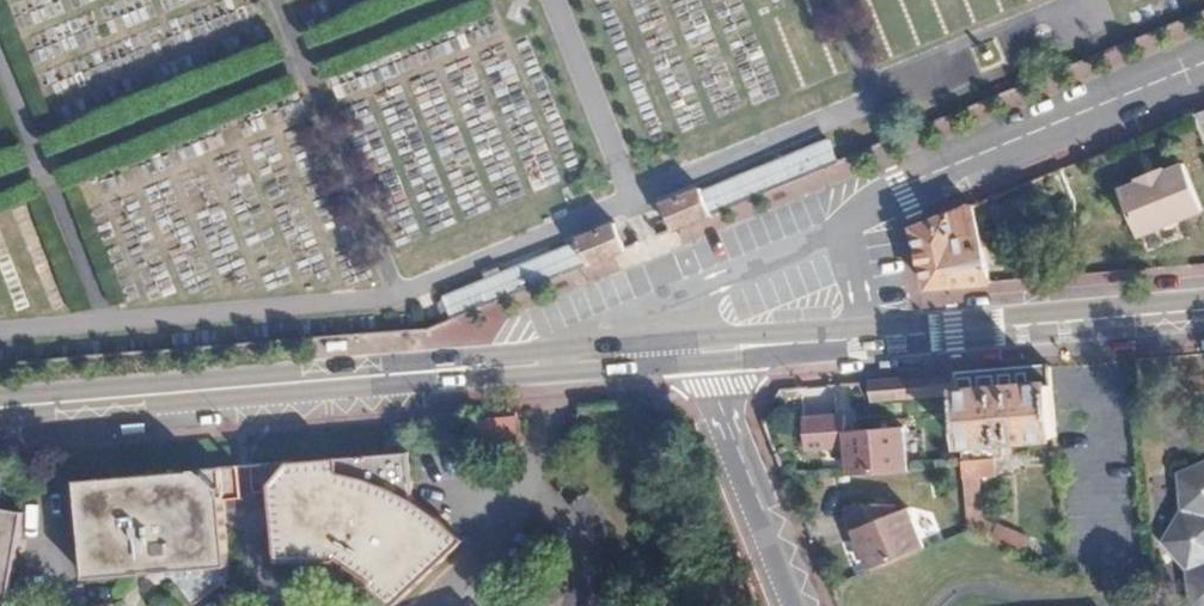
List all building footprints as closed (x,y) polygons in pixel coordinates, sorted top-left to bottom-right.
[(703,192),(701,189),(663,204),(674,232),(788,185),(778,161),(703,192)] [(1141,184),(1123,190),(1142,238),(1203,214),(1203,211),(1186,166),(1169,172),(1167,167),(1139,179),(1141,184)] [(973,207),(915,230),(930,288),(993,283),(973,207)] [(578,239),(579,243),(444,298),(454,322),(570,275),(627,251),(615,223),(578,239)] [(956,375),(957,395),(957,408),(958,445),(958,447),(1011,442),(1055,437),(1050,367),(956,375)] [(956,375),(870,383),(871,402),(957,395),(956,375)] [(957,408),(927,409),(930,483),(960,482),(958,447),(958,445),(957,408)] [(846,475),(909,474),(908,428),(843,430),(843,414),(803,415),(803,451),(846,451),(846,475)] [(519,417),(482,421),(484,444),(521,440),(519,417)] [(958,447),(960,482),(961,513),(1015,540),(1022,526),(980,505),(979,460),(1012,457),(1011,442),(958,447)] [(270,491),(277,563),(334,563),(337,560),(370,583),(367,587),(392,605),(394,605),(463,544),(452,531),(438,519),(427,510),(420,505),(413,456),(268,467),(268,468),(270,491)] [(268,468),(251,469),(253,492),(270,491),(268,468)] [(238,470),(220,471),(222,499),(242,497),(238,470)] [(220,471),(78,482),(85,577),(170,572),(194,604),(230,581),(222,499),(220,471)] [(1179,483),(1181,519),(1165,546),(1188,574),(1191,605),(1203,605),(1203,471),(1179,483)] [(817,514),(828,537),(866,521),(856,498),(817,514)] [(31,513),(0,508),(0,605),(13,605),(31,513)]
